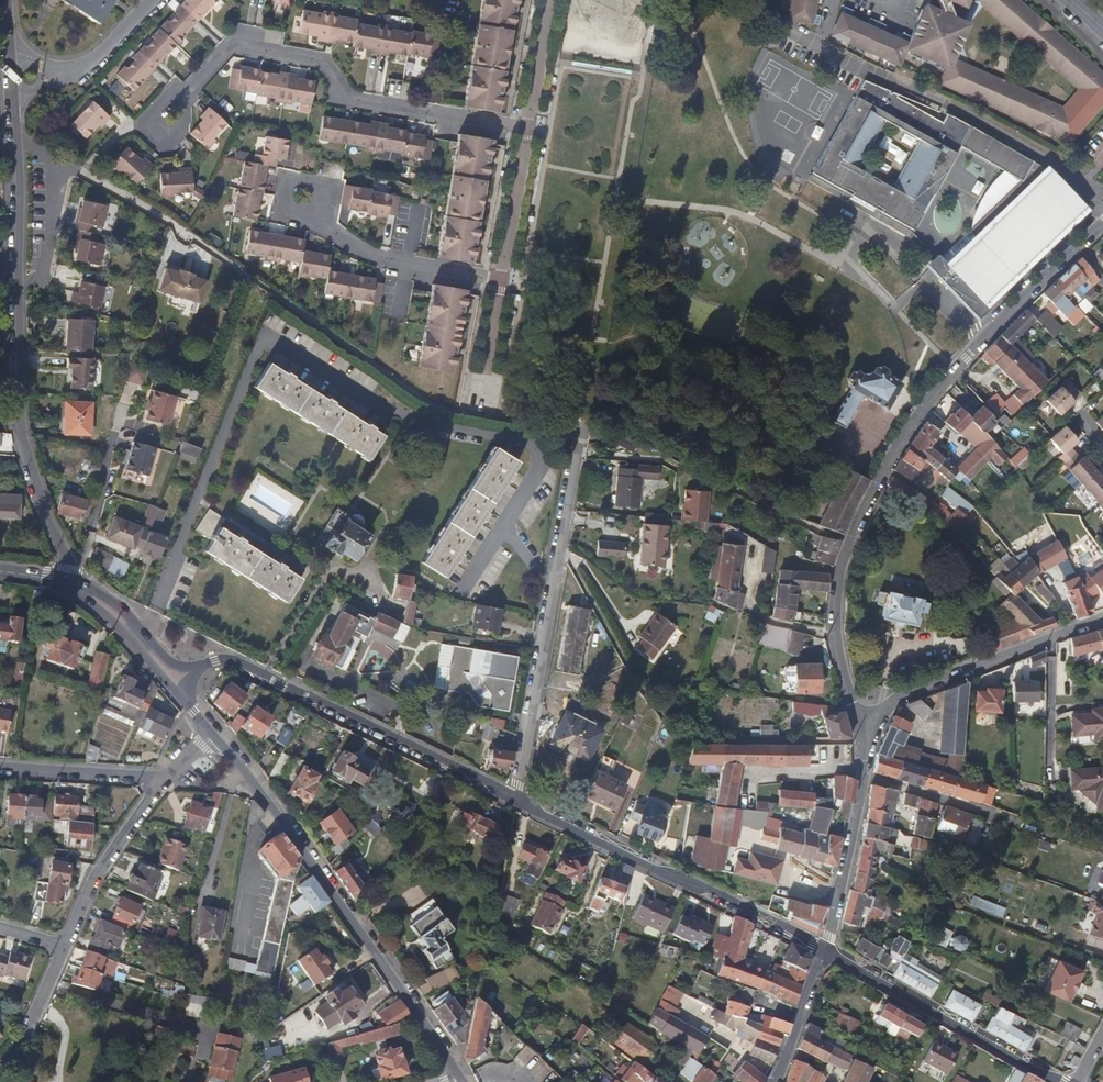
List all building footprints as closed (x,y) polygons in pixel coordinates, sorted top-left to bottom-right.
[(40,5),(50,12),(57,1),(94,26),(111,0),(44,0),(40,5)] [(220,0),(190,0),(189,1),(188,0),(187,0),(177,11),(178,13),(170,21),(169,20),(153,37),(154,40),(146,48),(144,46),(133,59),(134,60),(127,68),(125,66),(118,74),(135,91),(143,82),(141,80),(168,51),(170,53),(186,36),(184,33),(211,5),(214,7),(220,0)] [(518,0),(483,0),(463,107),(498,113),(518,0)] [(789,21),(819,27),(821,18),(812,17),(816,0),(793,0),(789,21)] [(929,9),(926,7),(912,38),(904,34),(901,42),(884,35),(888,27),(871,20),(868,27),(851,20),(854,12),(845,8),(833,36),(900,66),(907,50),(921,57),(923,61),(930,64),(935,63),(948,68),(941,84),(1037,127),(1038,132),(1045,134),(1050,133),(1051,130),(1070,138),(1075,132),(1078,134),(1102,104),(1102,74),(1102,73),(1064,116),(1009,91),(951,64),(953,59),(954,57),(949,55),(959,32),(948,3),(952,2),(965,8),(968,0),(933,0),(929,9)] [(1045,24),(1018,0),(1009,0),(1094,73),(1079,90),(1064,108),(953,59),(951,64),(1009,91),(1064,116),(1102,73),(1045,24)] [(960,23),(964,25),(982,5),(986,0),(980,0),(960,23)] [(1009,0),(986,0),(982,5),(1079,90),(1094,73),(1009,0)] [(214,7),(211,5),(184,33),(186,36),(214,7)] [(324,16),(305,13),(301,35),(356,45),(355,49),(409,59),(410,55),(429,59),(429,55),(438,57),(442,38),(414,32),(413,35),(395,32),(395,29),(379,26),(378,29),(359,26),(360,23),(341,19),(341,17),(325,14),(324,16)] [(143,82),(170,53),(168,51),(141,80),(143,82)] [(263,72),(263,70),(243,67),(242,70),(236,69),(232,88),(267,94),(267,97),(313,105),(317,82),(263,72)] [(884,210),(882,213),(914,231),(961,147),(1026,184),(1043,168),(950,116),(948,119),(945,118),(942,124),(896,98),(897,95),(866,82),(813,175),(845,193),(847,189),(853,193),(851,196),(875,209),(877,206),(884,210)] [(444,88),(433,86),(430,99),(441,102),(444,88)] [(110,116),(93,100),(82,113),(72,123),(87,137),(100,124),(102,125),(110,116)] [(218,139),(232,123),(215,107),(205,118),(207,120),(194,133),(198,136),(212,149),(220,141),(218,139)] [(406,132),(407,130),(326,115),(322,138),(368,147),(368,149),(384,152),(384,149),(403,153),(403,155),(430,160),(433,140),(425,139),(426,135),(406,132)] [(493,140),(459,134),(458,141),(437,256),(472,263),(493,140)] [(289,143),(267,138),(263,158),(255,157),(253,165),(245,164),(240,191),(238,190),(233,218),(256,222),(261,195),(263,195),(269,168),(274,169),(276,161),(286,162),(289,143)] [(141,161),(140,162),(126,150),(110,167),(120,175),(121,174),(135,187),(136,186),(151,170),(141,161)] [(1043,168),(1026,184),(945,262),(937,256),(927,265),(977,316),(1087,210),(1046,166),(1043,168)] [(193,193),(194,170),(180,170),(179,173),(161,172),(160,195),(172,195),(172,193),(193,193)] [(372,190),(372,188),(345,182),(342,202),(350,204),(349,207),(369,211),(368,213),(388,217),(388,213),(396,214),(400,195),(372,190)] [(79,231),(92,234),(94,225),(100,226),(105,205),(82,200),(80,211),(78,210),(74,230),(79,231)] [(305,251),(307,240),(252,230),(248,252),(267,256),(267,258),(284,261),(284,259),(303,263),(300,276),(308,277),(309,275),(328,279),(325,294),(379,304),(383,283),(374,281),(374,279),(330,270),(333,256),(305,251)] [(95,242),(97,234),(92,234),(79,231),(75,250),(77,250),(75,260),(98,265),(101,249),(102,249),(102,247),(101,247),(102,244),(95,242)] [(1080,259),(1074,265),(1086,279),(1092,273),(1080,259)] [(1086,279),(1074,265),(1064,275),(1077,288),(1085,280),(1086,279)] [(179,271),(177,273),(164,269),(157,292),(198,304),(205,282),(192,277),(193,275),(179,271)] [(1090,286),(1098,280),(1092,273),(1086,279),(1085,280),(1090,286)] [(1064,275),(1052,285),(1065,299),(1067,297),(1077,288),(1064,275)] [(99,308),(103,287),(82,282),(77,303),(99,308)] [(467,290),(433,284),(431,292),(417,366),(451,372),(467,290)] [(1074,309),(1065,299),(1052,285),(1042,295),(1064,318),(1065,317),(1074,309)] [(1084,316),(1067,297),(1065,299),(1074,309),(1065,317),(1074,325),(1084,316)] [(999,337),(1007,345),(1025,362),(1030,358),(1014,342),(1019,337),(1017,336),(1022,331),(1023,333),(1035,320),(1025,311),(1009,326),(999,337)] [(1052,338),(1060,329),(1044,313),(1036,321),(1052,338)] [(91,321),(67,320),(65,352),(89,353),(91,321)] [(984,353),(990,361),(1007,345),(999,337),(989,348),(983,352),(984,353)] [(129,350),(132,341),(126,339),(123,348),(129,350)] [(1018,389),(1012,392),(999,403),(999,404),(1003,409),(1010,416),(1054,376),(1050,372),(1042,379),(1028,364),(1026,363),(1025,362),(1007,345),(990,361),(1002,372),(1018,389)] [(1002,372),(990,361),(984,353),(966,373),(965,377),(964,380),(962,383),(975,396),(985,388),(1002,372)] [(88,360),(63,359),(63,370),(67,370),(67,389),(87,390),(88,360)] [(142,385),(148,367),(127,360),(121,378),(142,385)] [(283,375),(268,365),(253,388),(365,461),(381,437),(371,430),(372,428),(364,424),(363,426),(330,405),(331,403),(325,399),(324,401),(290,379),(291,377),(284,373),(283,375)] [(1094,372),(1102,380),(1102,369),(1099,366),(1094,372)] [(886,370),(880,367),(874,369),(872,374),(862,376),(856,373),(850,374),(848,378),(847,380),(848,388),(850,390),(832,421),(833,422),(843,427),(845,428),(864,395),(886,409),(902,383),(887,374),(886,370)] [(1062,391),(1071,384),(1067,381),(1059,388),(1060,389),(1062,391)] [(1082,396),(1071,384),(1062,391),(1060,389),(1045,402),(1059,417),(1082,396)] [(1003,409),(999,404),(999,403),(985,388),(975,396),(995,417),(1003,409)] [(166,427),(176,398),(153,391),(150,400),(146,411),(143,420),(166,427)] [(85,405),(61,403),(60,418),(60,432),(84,434),(85,405)] [(970,420),(981,433),(982,432),(983,433),(984,432),(995,422),(981,408),(969,419),(970,420)] [(958,433),(970,420),(969,419),(965,416),(958,409),(955,409),(944,423),(957,434),(958,433)] [(1005,426),(1010,422),(1003,415),(998,420),(1005,426)] [(981,433),(970,420),(958,433),(975,450),(977,448),(972,443),(981,433)] [(843,427),(833,422),(830,428),(839,433),(843,427)] [(921,458),(936,470),(944,461),(930,450),(936,441),(934,440),(940,432),(925,423),(906,450),(920,459),(921,458)] [(1057,456),(1063,463),(1075,453),(1070,447),(1077,440),(1064,426),(1051,437),(1049,439),(1061,453),(1057,456)] [(998,465),(1006,458),(984,432),(983,433),(982,432),(981,433),(972,443),(977,448),(975,450),(956,471),(968,481),(985,464),(1002,480),(1005,477),(988,461),(990,459),(998,465)] [(156,450),(133,443),(125,470),(147,477),(156,450)] [(195,459),(199,449),(182,443),(181,445),(178,452),(193,458),(195,459)] [(511,474),(518,463),(494,449),(421,563),(444,579),(454,562),(456,561),(457,562),(461,555),(460,554),(481,520),(483,521),(487,515),(486,513),(506,481),(508,482),(512,475),(511,474)] [(927,464),(921,458),(920,459),(906,450),(905,449),(899,460),(916,471),(919,467),(924,470),(927,464)] [(1030,456),(1024,450),(1010,463),(1015,468),(1015,469),(1016,468),(1030,456)] [(193,458),(178,452),(176,460),(189,466),(193,458)] [(1080,458),(1075,453),(1063,463),(1081,484),(1096,471),(1083,456),(1080,458)] [(910,482),(916,471),(899,460),(894,470),(903,475),(910,482)] [(956,471),(944,461),(936,470),(949,481),(957,472),(956,471)] [(868,479),(847,468),(818,526),(842,534),(853,509),(868,479)] [(96,483),(98,472),(89,469),(85,483),(96,486),(96,485),(96,483)] [(639,508),(644,471),(621,469),(616,506),(639,508)] [(1099,504),(1102,501),(1102,479),(1096,471),(1081,484),(1099,504)] [(891,478),(887,486),(898,494),(903,486),(894,480),(891,478)] [(707,520),(709,486),(684,485),(682,519),(707,520)] [(917,494),(903,486),(898,494),(911,504),(917,494)] [(929,503),(917,494),(911,504),(918,509),(924,512),(929,503)] [(81,521),(82,516),(86,503),(61,495),(57,514),(81,521)] [(18,497),(0,496),(0,519),(18,520),(18,497)] [(86,503),(82,516),(88,517),(91,504),(86,503)] [(931,516),(936,507),(929,503),(924,512),(931,516)] [(157,510),(149,507),(142,525),(150,528),(153,520),(157,510)] [(157,510),(153,520),(160,522),(164,512),(157,509),(157,510)] [(943,525),(952,531),(962,520),(966,515),(957,509),(943,525)] [(220,529),(226,520),(210,510),(196,532),(212,542),(205,552),(285,603),(301,579),(285,569),(285,568),(278,563),(277,565),(244,544),(244,542),(238,538),(237,539),(220,529)] [(348,517),(335,510),(332,515),(344,522),(348,517)] [(966,515),(962,520),(966,523),(973,516),(968,512),(966,515)] [(332,531),(337,534),(344,522),(332,515),(325,526),(332,531)] [(141,527),(114,517),(105,539),(133,550),(134,547),(133,547),(140,529),(141,527)] [(361,526),(348,517),(344,522),(337,534),(332,531),(323,546),(337,554),(339,551),(350,558),(352,558),(366,535),(358,530),(361,526)] [(156,530),(160,522),(153,520),(150,528),(156,530)] [(957,534),(966,523),(962,520),(952,531),(957,534)] [(667,568),(674,529),(651,524),(643,563),(667,568)] [(316,541),(323,546),(332,531),(325,526),(316,541)] [(142,550),(148,533),(140,529),(133,547),(134,547),(142,550)] [(158,557),(165,539),(148,533),(142,550),(141,553),(152,557),(153,555),(158,557)] [(1030,549),(1024,553),(1036,574),(1041,585),(1051,580),(1046,570),(1068,562),(1053,535),(1043,541),(1047,547),(1034,556),(1030,549)] [(820,536),(816,550),(836,554),(840,540),(820,536)] [(1085,540),(1072,545),(1080,566),(1092,562),(1085,540)] [(627,561),(630,546),(603,541),(600,556),(627,561)] [(1034,556),(1047,547),(1043,541),(1030,549),(1034,556)] [(719,564),(737,568),(741,546),(721,543),(719,552),(719,564)] [(773,551),(765,547),(762,572),(771,573),(773,551)] [(107,572),(114,559),(96,550),(90,563),(107,572)] [(816,550),(813,560),(831,566),(836,554),(816,550)] [(1010,560),(1028,581),(1036,574),(1024,553),(1015,558),(1012,560),(1010,560)] [(122,580),(129,567),(114,559),(107,572),(122,580)] [(1009,574),(1020,588),(1023,585),(1028,581),(1010,560),(1009,559),(1002,565),(1009,574)] [(831,566),(813,560),(809,573),(828,575),(828,574),(831,566)] [(717,585),(716,587),(736,590),(735,589),(737,568),(719,564),(717,585)] [(1085,574),(1077,579),(1080,586),(1081,586),(1087,602),(1097,594),(1100,598),(1102,596),(1102,568),(1089,579),(1085,574)] [(795,588),(797,586),(801,587),(802,572),(798,571),(778,569),(774,600),(793,602),(795,588)] [(809,573),(802,572),(801,587),(812,590),(827,591),(828,575),(809,573)] [(1020,588),(1009,574),(1003,578),(999,575),(996,578),(1003,586),(1011,594),(1012,595),(1020,588)] [(409,578),(394,575),(391,595),(406,598),(409,578)] [(999,589),(1003,586),(996,578),(991,582),(998,590),(999,589)] [(1076,619),(1092,614),(1087,602),(1081,586),(1080,586),(1077,579),(1076,578),(1061,584),(1076,619)] [(1003,586),(999,589),(1007,598),(1011,594),(1003,586)] [(735,594),(736,590),(716,587),(713,606),(724,608),(732,609),(735,594)] [(883,607),(886,594),(878,592),(875,605),(883,607)] [(886,594),(883,607),(881,618),(915,626),(918,612),(920,602),(921,600),(887,592),(886,594)] [(741,596),(735,594),(732,609),(738,609),(741,596)] [(1011,594),(1007,598),(997,607),(1016,622),(1026,609),(1017,600),(1012,595),(1011,594)] [(792,611),(793,602),(774,600),(773,609),(792,611)] [(407,601),(404,623),(411,625),(414,602),(407,601)] [(920,602),(918,612),(925,613),(928,604),(920,602)] [(498,608),(474,604),(470,628),(494,632),(498,608)] [(339,614),(327,639),(343,646),(350,630),(352,626),(355,627),(353,631),(365,636),(369,629),(390,638),(391,635),(370,625),(374,618),(371,616),(370,618),(367,616),(367,615),(343,605),(341,609),(340,610),(338,612),(339,614)] [(575,675),(586,610),(565,607),(554,671),(575,675)] [(791,621),(792,611),(773,609),(771,616),(771,617),(791,621)] [(1026,609),(1016,622),(1023,627),(1038,621),(1035,618),(1026,609)] [(374,618),(370,625),(391,635),(397,622),(376,612),(374,618)] [(677,628),(658,614),(641,637),(644,640),(637,649),(654,661),(677,628)] [(1038,621),(1023,627),(1033,635),(1054,627),(1050,617),(1038,621)] [(8,620),(7,628),(0,626),(0,642),(7,643),(16,644),(19,621),(8,620)] [(758,642),(782,647),(786,627),(762,622),(758,642)] [(1001,647),(1033,635),(1023,627),(1016,622),(993,630),(996,637),(985,641),(990,652),(1001,648),(1001,647)] [(796,656),(801,633),(789,629),(783,651),(783,653),(796,656)] [(1102,647),(1102,629),(1055,643),(1055,660),(1081,653),(1102,647)] [(327,639),(322,636),(313,656),(320,660),(320,662),(328,665),(329,664),(339,669),(349,649),(343,646),(327,639)] [(62,642),(53,639),(51,643),(45,642),(43,646),(42,649),(48,651),(45,661),(71,671),(75,660),(81,662),(85,650),(69,644),(68,646),(62,644),(62,642)] [(438,641),(434,687),(446,688),(451,642),(438,641)] [(486,705),(508,708),(516,651),(471,645),(465,696),(487,699),(486,705)] [(1044,662),(1044,652),(1028,658),(1029,666),(1044,662)] [(99,690),(107,657),(95,655),(88,687),(99,690)] [(1010,665),(1010,683),(1014,683),(1019,683),(1019,662),(1010,665)] [(818,692),(818,665),(793,665),(793,666),(794,681),(794,693),(802,693),(802,694),(803,694),(803,692),(818,692)] [(1010,688),(1010,683),(1010,665),(1001,669),(1000,688),(1010,688)] [(794,681),(793,666),(787,667),(785,668),(784,672),(784,676),(785,679),(787,682),(794,681)] [(994,682),(994,673),(985,673),(984,681),(994,682)] [(135,709),(141,697),(128,691),(131,683),(120,678),(111,699),(123,704),(135,709)] [(943,691),(940,752),(947,753),(954,753),(962,754),(945,748),(948,738),(962,743),(966,682),(943,691)] [(1019,683),(1014,683),(1015,702),(1037,701),(1036,684),(1024,685),(1024,682),(1019,683)] [(228,718),(243,699),(227,686),(212,705),(228,718)] [(1000,691),(990,690),(990,694),(985,694),(976,693),(974,710),(998,712),(1000,691)] [(123,704),(111,699),(108,697),(105,704),(120,711),(123,704)] [(151,701),(141,697),(135,709),(145,714),(147,710),(151,701)] [(918,700),(917,700),(904,705),(903,706),(915,720),(931,711),(918,700)] [(813,704),(812,711),(820,714),(819,705),(813,704)] [(822,718),(842,713),(841,708),(819,705),(820,714),(821,718),(822,718)] [(1091,709),(1091,713),(1071,714),(1073,735),(1093,734),(1094,738),(1102,738),(1102,708),(1091,709)] [(251,709),(244,721),(239,728),(257,739),(269,720),(251,709)] [(162,740),(170,721),(147,710),(145,714),(135,734),(144,738),(146,734),(162,740)] [(9,713),(0,712),(0,734),(6,735),(9,713)] [(849,737),(842,713),(822,718),(827,738),(849,737)] [(600,732),(563,714),(552,736),(548,734),(544,741),(547,745),(564,754),(563,755),(570,759),(572,756),(585,762),(600,732)] [(234,736),(239,728),(244,721),(235,716),(228,729),(234,736)] [(876,754),(889,758),(895,744),(896,741),(901,743),(909,726),(906,723),(892,717),(876,754)] [(299,723),(289,718),(281,731),(291,737),(299,723)] [(494,727),(488,725),(488,726),(487,726),(486,726),(482,738),(489,740),(494,727)] [(945,748),(962,754),(962,743),(948,738),(945,748)] [(493,748),(502,751),(504,747),(504,745),(494,742),(493,748)] [(691,744),(686,763),(722,764),(725,744),(691,744)] [(740,764),(760,764),(760,745),(725,744),(722,764),(740,764)] [(918,751),(895,744),(889,758),(899,761),(912,765),(914,759),(916,760),(918,751)] [(98,748),(87,745),(83,764),(95,764),(98,748)] [(818,745),(760,745),(760,764),(818,765),(818,745)] [(502,751),(493,748),(489,763),(509,768),(513,753),(502,751)] [(945,774),(954,777),(960,779),(962,754),(954,753),(954,757),(946,757),(945,774)] [(872,772),(895,778),(895,777),(899,761),(889,758),(876,754),(875,756),(872,772)] [(289,760),(280,755),(271,770),(281,775),(289,760)] [(350,765),(352,762),(341,756),(331,771),(341,778),(340,781),(347,785),(350,780),(361,787),(368,775),(350,765)] [(895,777),(918,784),(923,768),(920,767),(912,765),(899,761),(895,777)] [(722,764),(714,806),(732,809),(734,796),(740,764),(722,764)] [(1102,810),(1102,767),(1070,770),(1072,790),(1081,789),(1096,800),(1097,810),(1102,810)] [(945,774),(923,768),(918,784),(931,788),(946,791),(949,792),(954,777),(945,774)] [(315,779),(301,771),(288,794),(307,805),(316,788),(312,785),(315,779)] [(624,788),(592,773),(582,794),(597,801),(595,805),(611,813),(624,788)] [(842,800),(849,802),(848,803),(850,804),(855,780),(844,776),(832,778),(833,790),(833,798),(842,800)] [(954,777),(949,792),(979,802),(984,786),(960,779),(954,777)] [(358,792),(361,787),(350,780),(347,785),(358,792)] [(869,798),(867,809),(890,815),(896,791),(870,785),(868,797),(869,798)] [(994,808),(1000,791),(984,786),(979,802),(994,808)] [(812,809),(813,795),(779,791),(777,805),(812,809)] [(221,795),(213,794),(208,807),(216,808),(221,795)] [(597,801),(582,794),(580,798),(595,805),(597,801)] [(903,805),(914,808),(916,797),(905,794),(903,805)] [(734,796),(732,809),(754,810),(755,801),(755,798),(734,796)] [(10,820),(21,821),(22,798),(7,797),(6,816),(11,817),(10,820)] [(33,799),(22,798),(21,821),(32,821),(32,817),(37,818),(38,803),(33,802),(33,799)] [(75,822),(76,799),(53,798),(51,816),(58,816),(58,821),(75,822)] [(842,800),(833,798),(829,811),(828,815),(837,818),(838,813),(842,800)] [(936,805),(921,799),(918,810),(916,817),(932,820),(933,820),(936,805)] [(838,813),(845,815),(848,803),(849,802),(842,800),(838,813)] [(250,826),(262,817),(250,802),(246,825),(250,826)] [(647,802),(644,807),(645,808),(643,813),(657,818),(660,811),(658,807),(647,802)] [(765,811),(767,803),(759,802),(758,811),(765,811)] [(38,803),(37,818),(37,822),(48,822),(49,803),(38,803)] [(201,807),(190,804),(183,828),(202,833),(209,812),(201,810),(201,807)] [(645,808),(644,807),(637,804),(630,819),(640,823),(636,833),(655,840),(663,820),(657,818),(643,813),(645,808)] [(726,844),(732,809),(714,806),(709,839),(726,844)] [(1054,809),(1046,806),(1040,823),(1040,824),(1048,827),(1054,809)] [(814,809),(810,823),(825,826),(828,815),(829,811),(814,809)] [(867,809),(864,825),(886,830),(887,829),(890,815),(867,809)] [(351,834),(336,812),(318,825),(334,847),(331,849),(337,857),(348,845),(344,840),(351,834)] [(488,842),(494,828),(464,813),(458,826),(465,829),(474,834),(474,835),(488,842)] [(377,814),(376,814),(369,821),(374,826),(376,828),(379,815),(377,814)] [(85,824),(86,816),(78,815),(77,823),(85,824)] [(833,832),(837,818),(828,815),(825,826),(823,835),(828,836),(832,837),(833,832)] [(916,817),(914,825),(930,830),(932,820),(916,817)] [(783,830),(784,824),(764,819),(762,830),(777,833),(777,828),(783,830)] [(941,821),(933,820),(932,820),(930,830),(929,835),(940,837),(941,836),(942,829),(941,828),(941,821)] [(376,828),(374,826),(369,821),(364,828),(375,837),(376,828)] [(91,825),(68,823),(66,847),(88,850),(91,825)] [(817,833),(823,835),(825,826),(810,823),(809,831),(817,833)] [(887,829),(886,830),(864,825),(862,838),(863,838),(892,846),(897,831),(887,829)] [(929,835),(930,830),(914,825),(912,835),(928,838),(929,835)] [(462,835),(465,829),(458,826),(455,831),(462,835)] [(774,849),(796,855),(801,834),(783,830),(777,828),(777,833),(775,842),(774,849)] [(444,831),(433,829),(432,836),(433,836),(443,837),(444,831)] [(810,860),(817,833),(809,831),(802,829),(801,834),(796,855),(798,857),(810,860)] [(942,829),(941,836),(946,837),(953,838),(956,831),(942,829)] [(775,842),(777,833),(762,830),(760,839),(775,842)] [(810,860),(821,863),(828,836),(823,835),(817,833),(810,860)] [(832,837),(828,836),(821,863),(833,865),(834,866),(840,839),(832,837)] [(258,853),(257,856),(276,879),(299,862),(279,837),(258,853)] [(953,838),(946,837),(944,843),(951,845),(953,838)] [(892,846),(863,838),(859,854),(875,857),(875,856),(875,852),(889,856),(890,855),(892,846)] [(726,844),(709,839),(702,867),(728,873),(734,846),(726,844)] [(907,848),(910,848),(916,850),(918,840),(912,839),(911,844),(908,844),(907,848)] [(1038,849),(1049,851),(1050,840),(1040,839),(1038,849)] [(184,847),(164,840),(155,864),(176,872),(184,847)] [(918,840),(916,850),(922,852),(936,855),(939,845),(918,840)] [(523,847),(517,858),(530,865),(539,869),(545,857),(523,847)] [(52,859),(62,861),(64,853),(49,850),(49,858),(52,859)] [(777,882),(783,857),(748,850),(746,857),(735,855),(732,873),(777,882)] [(851,891),(867,898),(875,857),(859,854),(851,891)] [(570,865),(558,859),(552,871),(564,877),(564,878),(576,884),(583,869),(580,868),(581,866),(574,863),(574,864),(571,863),(570,865)] [(299,862),(276,879),(276,880),(254,975),(272,980),(282,931),(285,918),(290,896),(293,882),(300,863),(299,862)] [(51,864),(48,883),(65,886),(68,867),(66,867),(51,864)] [(539,869),(530,865),(526,875),(534,879),(539,869)] [(628,884),(632,869),(623,865),(619,880),(628,884)] [(347,870),(355,881),(361,877),(361,873),(357,866),(353,866),(347,870)] [(159,875),(139,867),(135,876),(131,874),(127,884),(129,885),(126,891),(151,902),(157,886),(155,886),(159,875)] [(345,867),(334,875),(353,901),(360,888),(355,881),(347,870),(345,867)] [(297,887),(310,878),(308,874),(294,884),(297,887)] [(314,914),(328,903),(310,878),(297,887),(296,888),(302,897),(288,906),(295,915),(308,905),(314,914)] [(617,903),(622,890),(599,881),(588,910),(597,914),(601,903),(602,903),(604,898),(617,903)] [(67,886),(65,886),(48,883),(45,903),(60,906),(62,893),(65,894),(67,886)] [(368,893),(360,888),(353,901),(358,909),(368,893)] [(871,899),(867,898),(851,891),(849,890),(845,904),(842,919),(842,922),(856,926),(862,905),(869,907),(869,906),(871,899)] [(564,904),(545,895),(529,928),(548,937),(555,922),(558,923),(563,913),(560,912),(564,904)] [(641,897),(631,919),(659,931),(669,909),(665,907),(641,897)] [(516,902),(502,898),(498,916),(511,920),(516,902)] [(871,899),(869,906),(872,907),(883,911),(885,903),(871,898),(871,899)] [(490,901),(483,899),(479,915),(487,916),(490,901)] [(117,905),(109,925),(123,931),(128,933),(138,908),(120,900),(118,905),(117,905)] [(809,904),(808,906),(785,900),(783,908),(788,910),(786,920),(812,932),(820,929),(825,908),(809,904)] [(1095,901),(1091,912),(1096,913),(1088,934),(1102,939),(1102,904),(1095,901)] [(880,921),(882,914),(883,911),(872,907),(868,922),(877,926),(880,921)] [(222,913),(201,909),(196,937),(217,942),(222,913)] [(669,909),(659,931),(663,932),(673,910),(669,909)] [(901,930),(903,923),(882,914),(880,921),(897,928),(901,930)] [(727,946),(723,959),(739,964),(739,963),(740,963),(742,963),(744,955),(748,956),(754,935),(749,933),(751,927),(733,918),(732,918),(728,941),(727,946)] [(93,938),(99,921),(96,920),(90,937),(93,938)] [(691,925),(689,924),(679,920),(672,936),(691,944),(692,941),(705,946),(712,930),(699,924),(697,928),(691,925)] [(117,948),(123,931),(109,925),(99,921),(93,938),(114,945),(113,947),(117,948)] [(237,923),(228,922),(226,934),(235,935),(237,923)] [(940,925),(935,940),(946,944),(951,929),(940,925)] [(166,927),(163,939),(173,942),(176,929),(166,927)] [(431,932),(431,930),(429,930),(429,932),(418,939),(416,939),(415,941),(416,942),(422,950),(421,951),(420,951),(418,951),(419,953),(418,953),(419,955),(420,954),(427,964),(426,965),(427,966),(428,966),(429,966),(429,967),(431,966),(431,965),(438,960),(442,966),(451,961),(446,954),(448,953),(446,951),(445,952),(438,942),(439,941),(438,939),(437,940),(431,932)] [(762,931),(755,948),(769,953),(776,936),(762,931)] [(114,945),(93,938),(90,937),(84,952),(101,958),(102,958),(106,948),(108,949),(110,946),(113,947),(114,945)] [(728,941),(710,937),(704,956),(722,961),(723,959),(727,946),(728,941)] [(889,955),(889,959),(895,962),(892,969),(894,970),(892,975),(929,997),(938,981),(913,966),(906,962),(898,958),(901,953),(903,954),(906,947),(906,946),(905,946),(906,943),(896,937),(895,940),(893,940),(891,942),(890,944),(889,947),(890,947),(889,950),(890,951),(888,954),(889,955)] [(963,939),(959,937),(954,939),(951,944),(953,948),(958,950),(963,948),(965,943),(963,939)] [(885,966),(889,959),(889,955),(888,954),(884,952),(876,948),(875,948),(868,944),(867,945),(860,941),(855,950),(869,958),(867,961),(875,966),(877,961),(878,962),(877,963),(883,966),(883,965),(885,966)] [(790,946),(782,963),(791,967),(804,974),(809,962),(805,953),(790,946)] [(79,967),(96,972),(96,974),(98,975),(102,976),(105,966),(100,964),(101,958),(84,952),(79,967)] [(0,965),(0,975),(27,983),(33,960),(12,954),(11,959),(3,956),(0,965)] [(916,961),(909,958),(906,962),(913,966),(916,961)] [(739,963),(739,964),(723,959),(722,961),(717,975),(755,989),(756,989),(762,972),(741,964),(742,963),(740,963),(739,963)] [(1074,983),(1078,973),(1054,962),(1041,992),(1065,1003),(1069,993),(1070,993),(1075,983),(1074,983)] [(789,971),(773,966),(769,974),(772,975),(771,977),(781,980),(799,988),(799,987),(804,974),(791,967),(789,971)] [(98,975),(96,974),(78,969),(73,986),(93,991),(98,975)] [(765,994),(771,977),(772,975),(769,974),(767,973),(762,972),(756,989),(764,994),(765,994)] [(449,984),(445,976),(431,982),(435,990),(449,984)] [(781,980),(771,977),(765,994),(775,999),(781,980)] [(799,987),(799,988),(781,980),(775,999),(796,1008),(802,988),(799,987)] [(435,990),(431,982),(415,990),(421,997),(435,990)] [(682,995),(667,988),(663,996),(677,1003),(682,995)] [(751,1002),(754,992),(742,989),(740,998),(751,1002)] [(359,1007),(347,991),(338,997),(335,992),(324,1000),(343,1027),(353,1019),(350,1015),(359,1009),(359,1007)] [(970,1021),(978,1006),(952,991),(943,1005),(970,1021)] [(674,1009),(677,1003),(663,996),(659,1003),(658,1004),(656,1009),(674,1019),(679,1011),(674,1009)] [(448,1001),(443,1004),(439,999),(431,1004),(434,1009),(431,1011),(455,1047),(463,1044),(469,1013),(460,1018),(448,1001)] [(486,1011),(476,1001),(475,1000),(464,1060),(466,1064),(482,1053),(482,1050),(480,1050),(486,1011)] [(386,1028),(397,1025),(410,1021),(398,1003),(379,1016),(386,1028)] [(727,1003),(723,1014),(743,1021),(747,1011),(748,1010),(742,1008),(737,1006),(727,1003)] [(905,1019),(883,1007),(877,1019),(889,1025),(899,1030),(899,1029),(905,1019)] [(997,1007),(985,1029),(999,1038),(1006,1025),(1007,1022),(1012,1014),(997,1007)] [(663,1035),(691,1052),(697,1055),(698,1054),(699,1052),(708,1039),(674,1019),(656,1009),(648,1025),(651,1027),(663,1035)] [(754,1041),(759,1027),(757,1026),(743,1021),(723,1014),(713,1011),(708,1019),(730,1031),(733,1026),(734,1027),(736,1028),(742,1033),(754,1041)] [(757,1026),(759,1027),(767,1029),(770,1019),(761,1016),(757,1026)] [(846,1019),(840,1016),(834,1029),(857,1040),(863,1028),(846,1019)] [(767,1029),(782,1035),(781,1035),(786,1037),(790,1026),(770,1019),(767,1029)] [(889,1025),(877,1019),(875,1023),(877,1026),(886,1029),(889,1025)] [(922,1028),(905,1019),(899,1029),(916,1039),(922,1028)] [(362,1034),(374,1031),(369,1023),(358,1029),(362,1034)] [(1073,1042),(1078,1031),(1064,1024),(1058,1034),(1073,1042)] [(400,1035),(397,1025),(386,1028),(374,1031),(362,1034),(344,1039),(324,1045),(328,1060),(342,1056),(340,1049),(375,1039),(376,1042),(400,1035)] [(1029,1038),(1006,1025),(999,1038),(1021,1051),(1026,1043),(1029,1038)] [(516,1034),(525,1040),(531,1032),(522,1026),(516,1034)] [(643,1064),(655,1046),(643,1038),(626,1026),(613,1043),(643,1064)] [(824,1045),(816,1041),(819,1033),(806,1026),(802,1034),(796,1050),(811,1058),(816,1060),(824,1064),(826,1061),(832,1049),(824,1045)] [(643,1038),(655,1046),(663,1035),(651,1027),(643,1038)] [(781,1035),(782,1035),(767,1029),(759,1027),(754,1041),(761,1042),(776,1049),(781,1035)] [(819,1033),(816,1041),(824,1045),(827,1037),(819,1033)] [(881,1040),(869,1034),(864,1044),(877,1050),(881,1040)] [(277,1037),(261,1041),(266,1059),(282,1055),(277,1037)] [(579,1042),(573,1037),(570,1041),(576,1046),(579,1042)] [(708,1039),(699,1052),(698,1054),(708,1060),(716,1065),(717,1064),(720,1060),(726,1051),(708,1039)] [(546,1067),(516,1040),(504,1055),(531,1079),(529,1081),(532,1081),(546,1067)] [(178,1042),(177,1053),(194,1054),(194,1043),(178,1042)] [(771,1064),(776,1049),(761,1042),(755,1056),(771,1064)] [(946,1076),(957,1057),(932,1043),(922,1063),(946,1076)] [(615,1050),(607,1044),(599,1055),(595,1061),(602,1067),(615,1050)] [(232,1071),(236,1054),(214,1048),(209,1066),(232,1071)] [(835,1051),(834,1050),(832,1049),(826,1061),(843,1069),(848,1060),(849,1058),(835,1051)] [(388,1053),(387,1050),(376,1053),(377,1057),(374,1058),(378,1069),(370,1071),(373,1081),(381,1080),(382,1081),(404,1074),(397,1051),(388,1053)] [(695,1059),(697,1055),(691,1052),(687,1058),(694,1063),(696,1059),(695,1059)] [(1075,1067),(1079,1059),(1073,1056),(1069,1064),(1075,1067)] [(701,1069),(712,1077),(716,1073),(720,1067),(717,1064),(716,1065),(708,1060),(701,1069)] [(732,1076),(736,1072),(720,1060),(717,1064),(720,1067),(732,1076)] [(852,1062),(848,1060),(843,1069),(848,1071),(852,1062)] [(784,1081),(805,1081),(811,1071),(811,1070),(792,1061),(784,1081)] [(848,1071),(844,1081),(866,1081),(871,1071),(870,1070),(852,1062),(848,1071)] [(736,1072),(732,1076),(731,1077),(738,1081),(766,1081),(764,1080),(743,1063),(736,1072)] [(654,1079),(632,1064),(626,1071),(622,1076),(618,1080),(620,1081),(652,1081),(654,1079)] [(562,1081),(546,1067),(532,1081),(561,1081),(562,1081)] [(1025,1074),(1012,1068),(1008,1074),(1021,1081),(1025,1074)] [(712,1077),(701,1069),(696,1077),(692,1081),(709,1081),(712,1077)] [(819,1076),(820,1075),(811,1071),(805,1081),(817,1081),(819,1076)]
